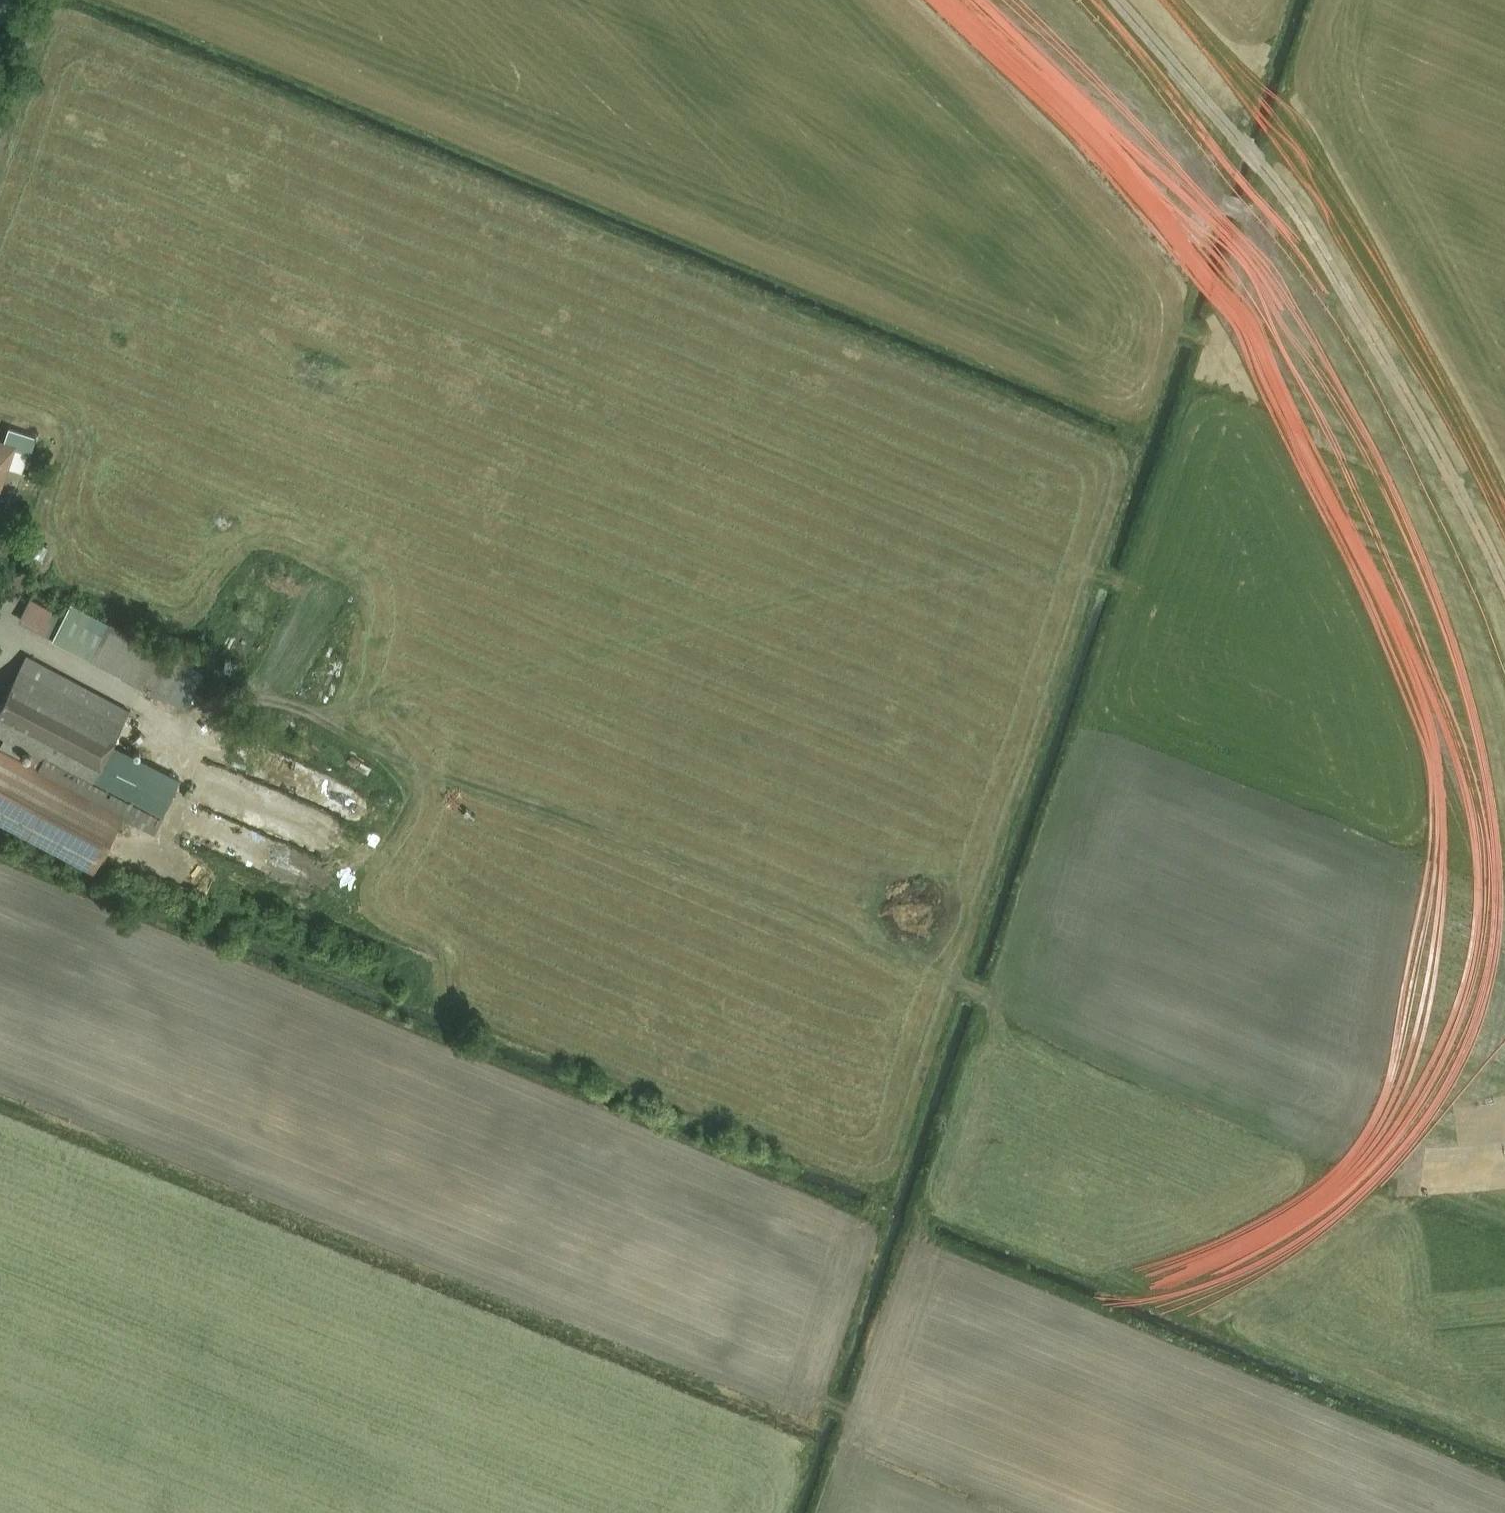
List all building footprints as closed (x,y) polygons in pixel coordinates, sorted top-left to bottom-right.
[(11,455),(32,462),(40,437),(3,424),(0,434),(0,487),(11,455)] [(65,612),(51,645),(166,696),(180,663),(65,612)] [(89,782),(121,715),(16,665),(0,698),(0,740),(89,782)] [(170,811),(188,774),(121,742),(103,778),(170,811)] [(0,766),(0,816),(94,863),(114,823),(0,766)]
